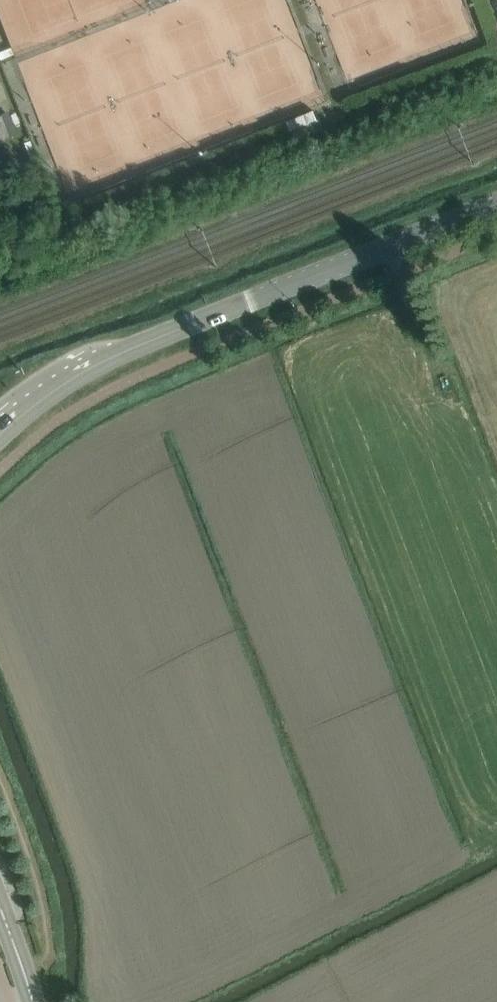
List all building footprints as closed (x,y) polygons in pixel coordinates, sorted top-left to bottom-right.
[(9,66),(16,88),(27,84),(20,63),(9,66)] [(294,123),(300,144),(330,135),(324,114),(294,123)] [(0,115),(0,139),(9,135),(0,115)]
